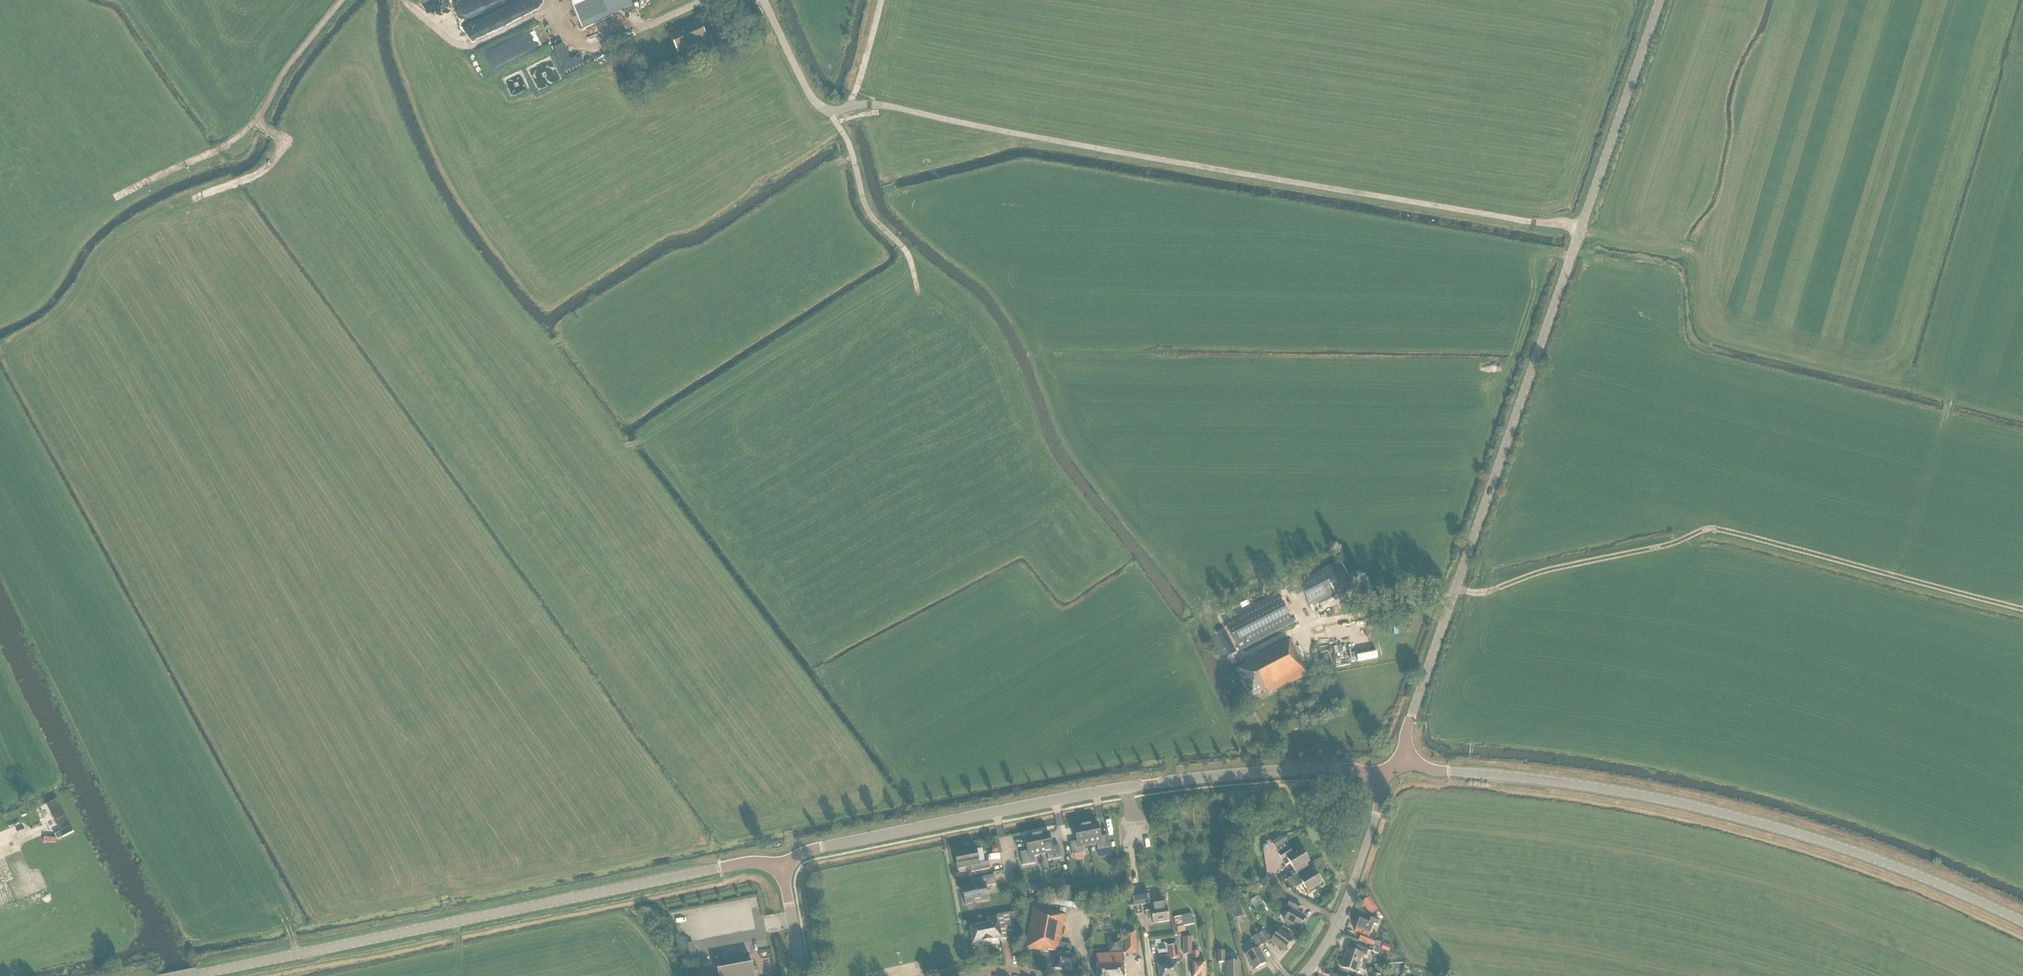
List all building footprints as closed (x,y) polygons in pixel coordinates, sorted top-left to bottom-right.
[(582,27),(622,9),(642,0),(569,0),(582,27)] [(461,21),(468,19),(462,1),(455,4),(461,21)] [(678,51),(706,38),(699,23),(671,36),(678,51)] [(713,47),(725,41),(720,29),(708,34),(713,47)] [(279,104),(271,121),(278,124),(286,107),(279,104)] [(1340,562),(1322,572),(1334,594),(1352,584),(1340,562)] [(1310,607),(1334,594),(1322,572),(1298,584),(1310,607)] [(1238,651),(1292,624),(1277,594),(1223,622),(1238,651)] [(1292,649),(1287,640),(1244,662),(1245,665),(1236,670),(1250,697),(1265,690),(1267,694),(1307,675),(1293,648),(1292,649)] [(57,799),(46,805),(60,832),(55,835),(57,840),(74,832),(57,799)] [(1097,823),(1085,825),(1089,845),(1096,844),(1097,851),(1110,848),(1107,836),(1100,837),(1097,823)] [(1083,847),(1089,845),(1085,825),(1074,828),(1076,842),(1069,843),(1072,856),(1084,853),(1083,847)] [(1036,835),(1040,855),(1047,854),(1048,861),(1061,858),(1058,845),(1051,847),(1048,833),(1036,835)] [(1034,856),(1040,855),(1036,835),(1025,837),(1027,851),(1020,853),(1022,866),(1035,863),(1034,856)] [(1287,842),(1283,836),(1272,842),(1276,849),(1287,842)] [(1293,856),(1289,849),(1278,855),(1285,865),(1289,863),(1296,874),(1308,867),(1306,863),(1309,861),(1302,850),(1293,856)] [(978,864),(976,850),(955,854),(957,869),(970,866),(971,873),(990,869),(988,862),(978,864)] [(26,872),(20,855),(7,861),(14,877),(15,877),(17,882),(8,886),(13,898),(19,895),(20,898),(40,890),(34,875),(28,878),(26,872)] [(1322,882),(1315,871),(1306,877),(1303,871),(1293,878),(1292,877),(1287,880),(1293,890),(1302,884),(1307,891),(1322,882)] [(1072,887),(1069,873),(1062,875),(1063,879),(1054,881),(1056,888),(1064,887),(1065,888),(1072,887)] [(964,905),(988,900),(985,887),(995,885),(994,876),(975,879),(976,886),(961,889),(964,905)] [(1047,889),(1046,883),(1038,884),(1037,886),(1038,891),(1039,891),(1047,889)] [(1133,906),(1149,904),(1148,893),(1132,895),(1133,906)] [(1297,912),(1300,906),(1290,900),(1284,911),(1288,914),(1284,921),(1299,930),(1305,919),(1290,910),(1292,908),(1297,912)] [(1167,909),(1165,901),(1156,903),(1156,905),(1150,906),(1151,911),(1146,911),(1147,920),(1152,919),(1153,924),(1169,922),(1167,908),(1167,909)] [(1235,919),(1243,916),(1239,902),(1230,904),(1235,919)] [(1372,915),(1378,911),(1372,903),(1367,907),(1372,915)] [(1070,954),(1072,946),(1059,943),(1065,915),(1033,908),(1026,948),(1047,953),(1048,951),(1057,952),(1053,969),(1064,971),(1064,969),(1073,971),(1076,956),(1070,954)] [(1177,935),(1186,933),(1184,926),(1193,924),(1190,912),(1173,915),(1177,935)] [(975,945),(985,943),(984,942),(1015,937),(1012,913),(996,916),(987,918),(988,924),(969,928),(973,945),(974,945),(975,945)] [(1377,925),(1379,921),(1369,917),(1367,921),(1360,918),(1355,932),(1361,935),(1358,941),(1373,947),(1379,949),(1381,943),(1376,941),(1369,938),(1374,924),(1377,925)] [(1126,953),(1136,953),(1135,931),(1125,932),(1126,953)] [(1264,945),(1271,941),(1285,951),(1293,941),(1279,931),(1274,937),(1270,934),(1266,936),(1263,931),(1258,935),(1264,945)] [(1257,949),(1264,945),(1258,935),(1252,938),(1256,944),(1250,947),(1253,951),(1246,956),(1254,970),(1265,964),(1257,949)] [(1108,953),(1123,952),(1122,938),(1107,939),(1108,953)] [(1155,948),(1157,948),(1166,947),(1168,947),(1167,944),(1166,944),(1165,943),(1160,944),(1160,940),(1154,941),(1155,948)] [(686,966),(696,964),(693,944),(682,946),(686,966)] [(1367,950),(1363,949),(1350,944),(1348,950),(1347,949),(1341,968),(1356,973),(1363,954),(1366,955),(1367,950)] [(1391,947),(1382,944),(1381,949),(1389,952),(1391,947)] [(1178,959),(1176,946),(1168,947),(1166,947),(1168,960),(1163,960),(1164,965),(1157,965),(1159,975),(1178,975),(1176,964),(1179,963),(1179,959),(1178,959)] [(1367,951),(1377,955),(1379,949),(1369,946),(1367,951)] [(1199,953),(1199,947),(1192,947),(1192,953),(1192,963),(1192,975),(1205,975),(1205,963),(1195,963),(1195,959),(1198,959),(1199,953)] [(1225,951),(1218,952),(1218,963),(1226,963),(1227,975),(1239,975),(1239,963),(1231,963),(1230,958),(1225,958),(1225,951)] [(744,954),(724,958),(726,969),(700,974),(701,975),(759,975),(759,973),(756,969),(753,967),(753,964),(747,965),(746,964),(748,963),(747,959),(745,959),(744,954)] [(1122,954),(1096,955),(1097,975),(1124,975),(1122,954)]
